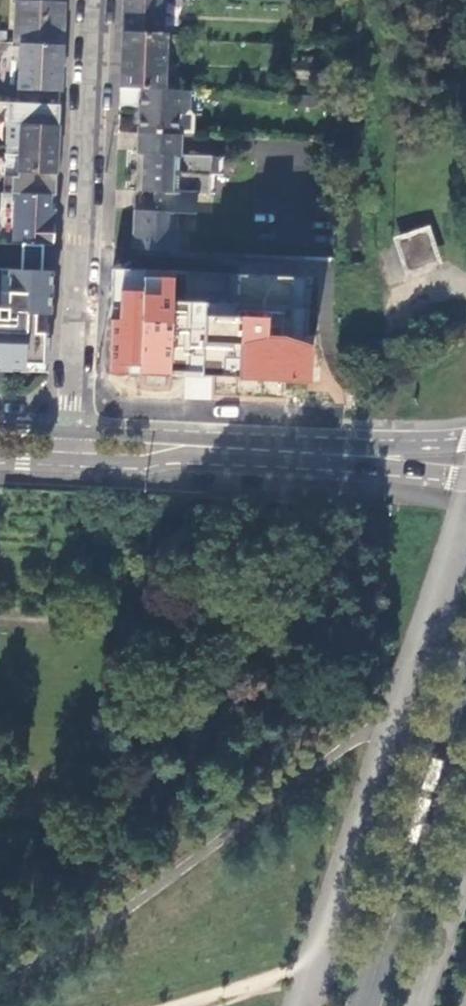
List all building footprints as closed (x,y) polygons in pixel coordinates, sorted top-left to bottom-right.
[(13,2),(16,2),(15,29),(0,28),(0,42),(20,43),(62,45),(64,0),(14,0),(13,2)] [(123,32),(162,34),(163,4),(181,5),(181,0),(124,0),(123,32)] [(331,12),(331,2),(316,1),(315,12),(331,12)] [(120,87),(163,88),(166,34),(162,34),(123,32),(120,87)] [(62,45),(20,43),(19,88),(7,87),(7,103),(9,103),(59,105),(62,45)] [(292,79),(313,80),(313,65),(293,64),(292,79)] [(120,87),(120,104),(141,105),(139,132),(177,134),(178,114),(184,114),(190,108),(191,90),(163,88),(120,87)] [(8,123),(9,103),(7,103),(4,103),(2,127),(7,128),(7,139),(20,140),(21,123),(8,123)] [(57,148),(59,105),(9,103),(8,123),(21,123),(20,140),(7,139),(6,146),(57,148)] [(180,155),(182,134),(177,134),(139,132),(137,153),(143,153),(141,191),(153,191),(189,193),(196,193),(214,194),(215,176),(222,177),(223,158),(180,155)] [(55,193),(57,148),(6,146),(6,152),(19,153),(17,176),(5,175),(4,192),(15,192),(50,193),(55,193)] [(19,153),(6,152),(5,175),(17,176),(19,153)] [(15,192),(4,192),(0,191),(0,197),(0,241),(13,242),(15,192)] [(170,233),(175,233),(176,214),(188,214),(189,193),(153,191),(152,211),(140,211),(139,230),(133,230),(132,250),(160,251),(169,251),(170,233)] [(53,244),(54,210),(49,210),(50,193),(15,192),(13,242),(22,243),(43,243),(53,244)] [(195,215),(196,193),(189,193),(188,214),(195,215)] [(401,241),(409,270),(436,261),(427,232),(401,241)] [(47,372),(49,333),(43,332),(43,314),(49,314),(51,271),(41,270),(43,243),(22,243),(20,269),(1,268),(0,299),(0,370),(47,372)] [(187,272),(111,268),(107,373),(168,376),(168,371),(201,373),(201,376),(239,378),(239,380),(307,383),(309,339),(301,338),(304,279),(238,276),(236,306),(185,304),(187,272)]
